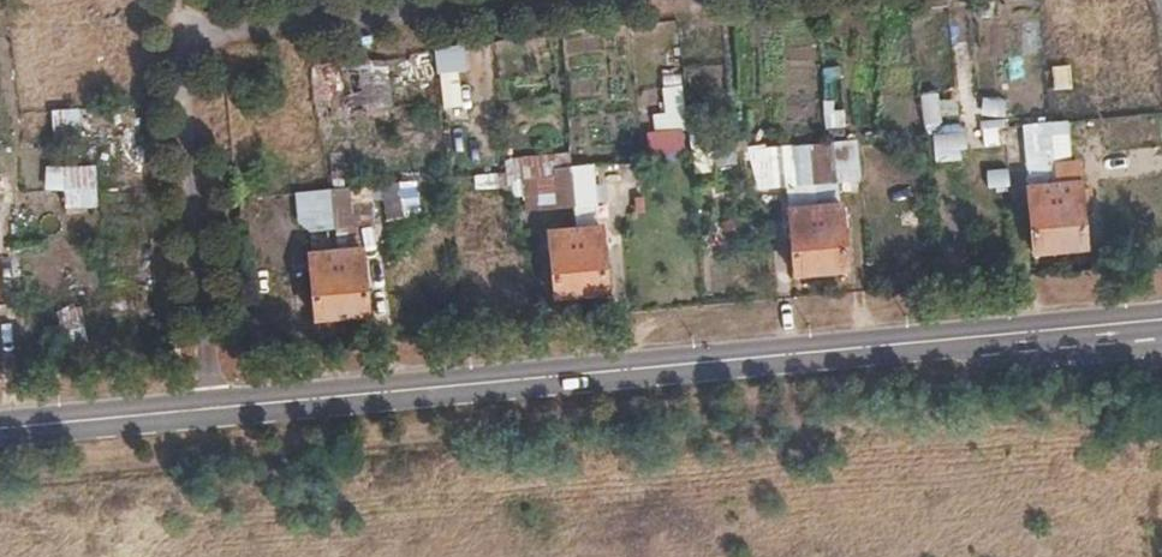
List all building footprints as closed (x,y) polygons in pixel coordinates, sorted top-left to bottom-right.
[(466,44),(442,45),(444,108),(468,107),(466,44)] [(393,105),(392,64),(349,65),(349,105),(393,105)] [(1057,88),(1075,88),(1074,65),(1057,66),(1057,88)] [(664,74),(668,111),(651,113),(656,159),(692,155),(682,72),(664,74)] [(923,94),(927,129),(945,126),(941,92),(923,94)] [(986,97),(984,145),(1008,146),(1010,98),(986,97)] [(848,127),(847,103),(826,104),(827,129),(848,127)] [(84,108),(56,108),(56,134),(84,134),(84,108)] [(1065,120),(1050,121),(1053,163),(1067,162),(1065,120)] [(1050,121),(1031,123),(1036,164),(1053,163),(1050,121)] [(974,129),(936,132),(938,151),(976,148),(974,129)] [(823,142),(816,143),(819,183),(836,181),(831,142),(827,142),(823,142)] [(816,143),(800,145),(804,184),(819,183),(816,143)] [(100,209),(102,165),(50,164),(49,189),(69,190),(69,208),(100,209)] [(577,165),(575,165),(579,206),(595,203),(591,164),(585,164),(577,165)] [(572,166),(560,167),(562,207),(579,206),(575,165),(572,166)] [(1013,186),(1013,166),(990,167),(991,187),(1013,186)] [(477,188),(509,187),(509,172),(477,173),(477,188)] [(421,210),(421,181),(387,181),(387,210),(421,210)] [(1055,185),(1057,203),(1061,252),(1085,250),(1080,182),(1055,185)] [(1055,185),(1028,187),(1035,254),(1061,252),(1057,203),(1055,185)] [(337,188),(332,188),(335,227),(350,225),(347,187),(337,188)] [(332,188),(317,189),(319,229),(335,227),(332,188)] [(847,205),(821,207),(828,274),(853,271),(847,205)] [(821,207),(794,209),(799,275),(828,274),(821,207)] [(608,227),(581,229),(587,296),(614,292),(608,227)] [(581,229),(553,231),(559,298),(587,296),(581,229)] [(337,248),(312,253),(316,318),(343,316),(337,248)] [(366,248),(337,248),(343,316),(373,314),(366,248)]
